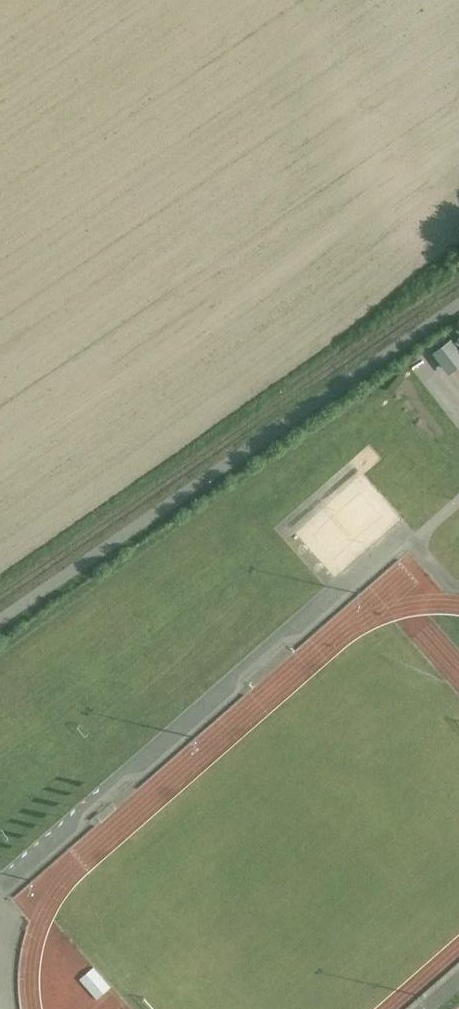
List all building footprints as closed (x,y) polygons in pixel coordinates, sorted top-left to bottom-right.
[(433,351),(450,373),(458,365),(458,331),(433,351)]
